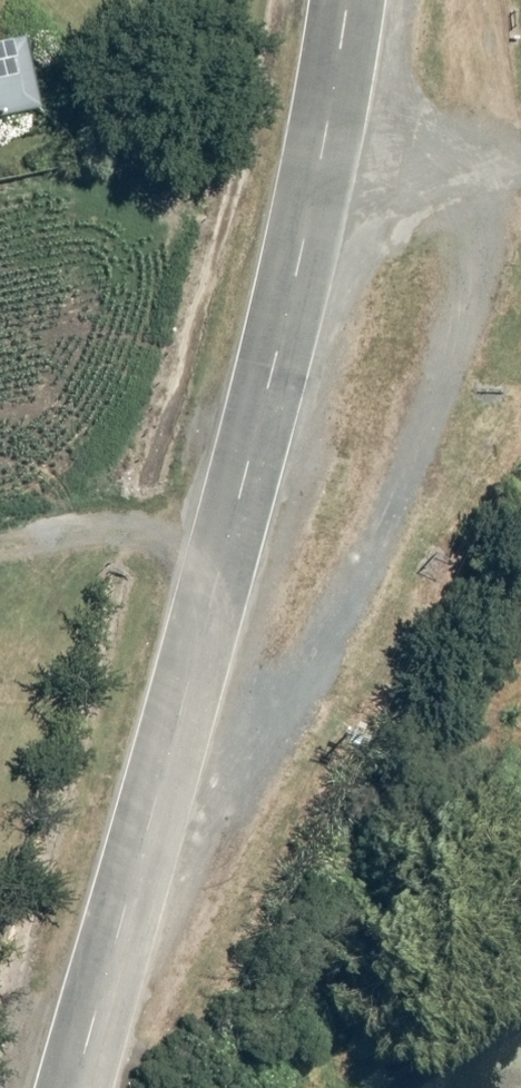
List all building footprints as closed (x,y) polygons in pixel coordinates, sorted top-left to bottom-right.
[(39,110),(24,36),(0,39),(0,118),(39,110)]
